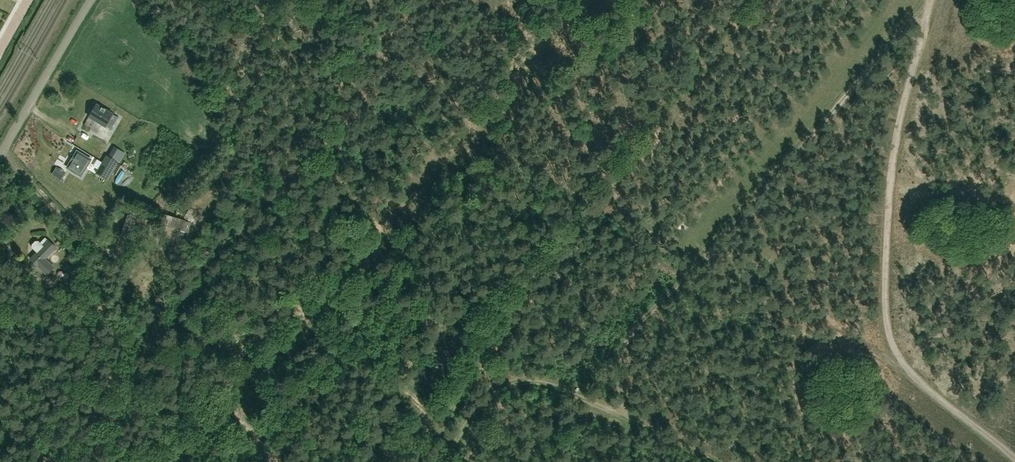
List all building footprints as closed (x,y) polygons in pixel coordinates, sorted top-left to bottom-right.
[(116,116),(112,114),(96,104),(89,116),(105,126),(111,129),(116,122),(113,121),(116,116)] [(70,161),(67,167),(71,170),(70,171),(75,173),(75,172),(80,176),(90,159),(76,151),(74,156),(73,155),(69,161),(70,161)] [(106,155),(95,173),(106,179),(116,162),(106,155)] [(57,168),(54,167),(51,172),(59,178),(63,172),(60,170),(61,169),(58,168),(57,168)] [(158,235),(181,241),(185,232),(188,233),(197,212),(189,208),(189,207),(181,203),(174,215),(183,218),(182,220),(164,214),(158,235)] [(161,218),(138,212),(128,209),(125,222),(121,234),(136,239),(139,227),(134,226),(135,222),(158,228),(161,218)] [(56,248),(49,241),(45,237),(40,242),(38,240),(35,241),(31,244),(31,247),(37,252),(30,259),(40,268),(47,275),(55,267),(46,259),(56,248)]
